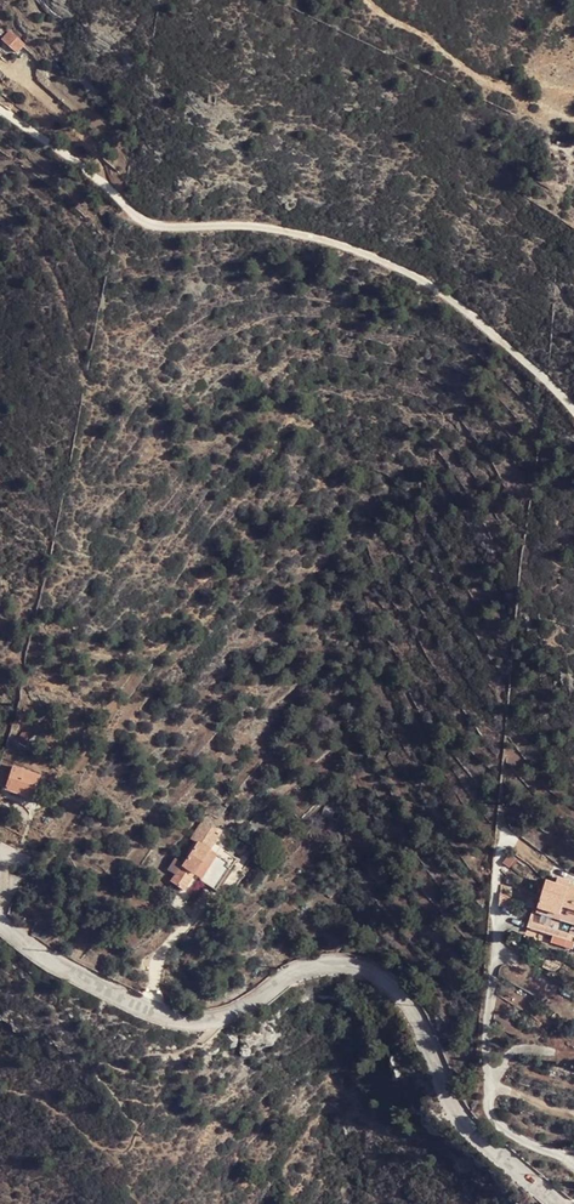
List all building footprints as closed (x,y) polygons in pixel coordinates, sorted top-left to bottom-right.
[(22,40),(11,33),(2,41),(15,51),(18,45),(22,40)] [(3,791),(30,798),(37,776),(10,768),(3,791)] [(173,875),(169,881),(181,890),(190,877),(207,890),(224,864),(208,853),(219,836),(202,825),(190,842),(195,845),(180,866),(173,861),(166,870),(173,875)] [(554,876),(553,884),(542,882),(536,907),(531,906),(526,930),(551,937),(550,944),(564,947),(566,940),(573,942),(573,938),(573,881),(554,876)] [(498,892),(494,903),(511,908),(514,896),(498,892)]
